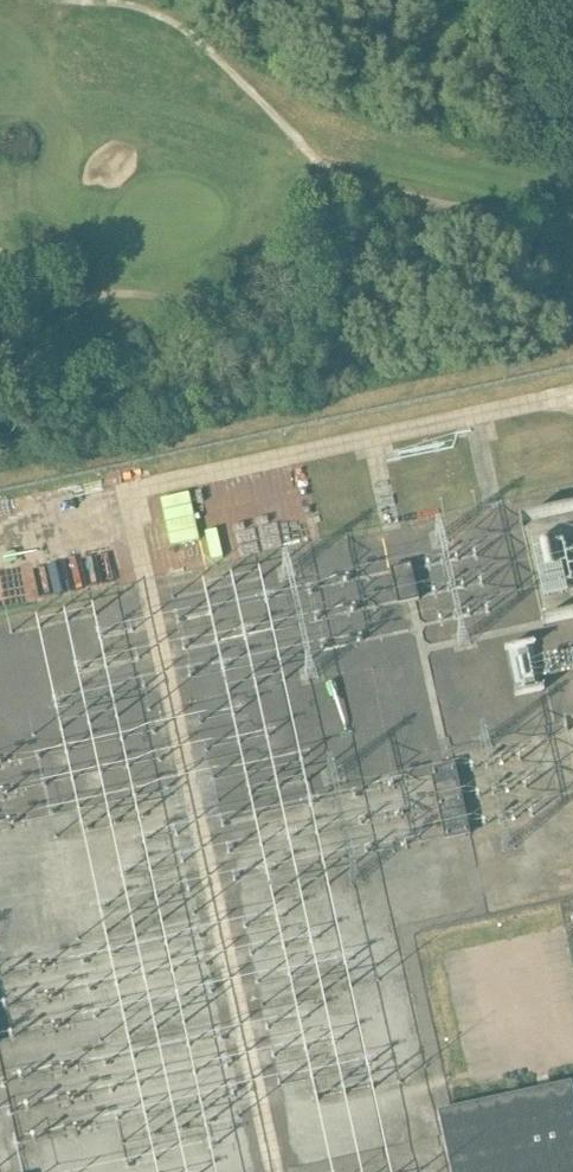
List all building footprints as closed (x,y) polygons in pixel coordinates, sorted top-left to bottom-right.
[(412,564),(391,569),(399,606),(420,601),(412,564)] [(446,842),(472,836),(455,764),(429,770),(446,842)] [(572,1084),(452,1110),(439,1113),(452,1171),(572,1171),(572,1086),(572,1084)]
